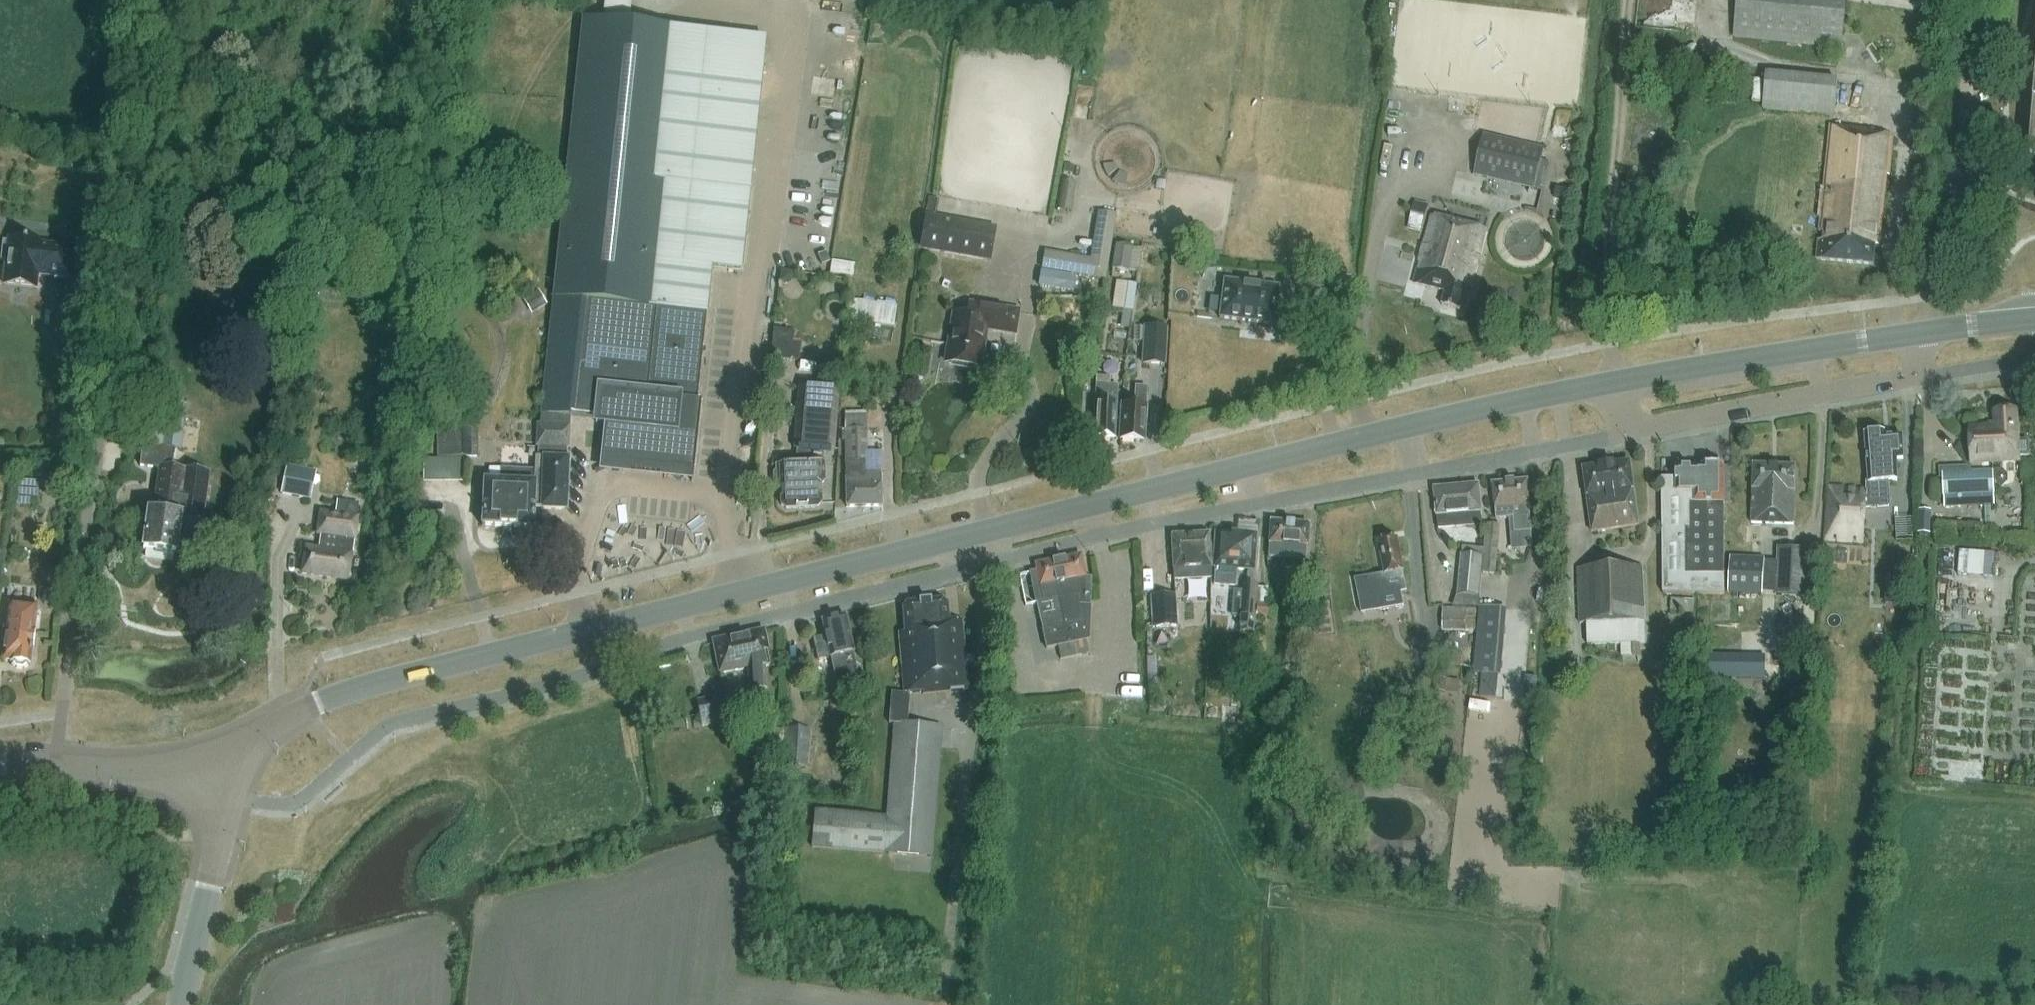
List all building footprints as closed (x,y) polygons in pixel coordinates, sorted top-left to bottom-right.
[(416,3),(437,9),(440,0),(417,0),(416,3)] [(1735,38),(1837,49),(1842,0),(1739,0),(1735,38)] [(696,400),(697,395),(711,267),(741,270),(766,40),(583,19),(543,381),(612,385),(608,424),(611,424),(606,464),(623,466),(624,462),(691,470),(690,482),(691,482),(700,400),(699,400),(699,401),(696,400)] [(1755,73),(1753,110),(1825,114),(1826,76),(1755,73)] [(1875,132),(1829,127),(1818,232),(1823,232),(1822,242),(1817,242),(1815,261),(1873,267),(1875,247),(1879,247),(1886,176),(1889,176),(1893,139),(1889,139),(1889,136),(1874,135),(1875,132)] [(1475,176),(1535,190),(1544,150),(1485,136),(1475,176)] [(1064,165),(1063,173),(1072,175),(1073,167),(1064,165)] [(168,181),(151,178),(150,187),(167,189),(168,181)] [(1508,196),(1510,184),(1489,180),(1487,192),(1508,196)] [(1060,182),(1055,210),(1072,213),(1076,184),(1060,182)] [(1429,205),(1416,201),(1407,229),(1421,233),(1429,205)] [(1097,212),(1089,260),(1044,252),(1041,270),(1105,280),(1116,215),(1097,212)] [(1486,230),(1432,216),(1413,285),(1444,293),(1441,306),(1460,311),(1467,286),(1471,287),(1486,230)] [(925,248),(987,259),(991,233),(930,222),(925,248)] [(9,239),(8,243),(3,242),(1,260),(6,261),(4,285),(35,289),(37,272),(45,273),(45,275),(68,278),(72,248),(40,245),(41,243),(9,239)] [(1140,249),(1114,245),(1111,269),(1137,273),(1140,249)] [(853,276),(855,264),(832,261),(830,273),(853,276)] [(777,283),(790,285),(792,272),(779,270),(777,283)] [(1076,278),(1040,272),(1038,287),(1073,294),(1076,278)] [(1116,281),(1112,309),(1123,311),(1127,282),(1116,281)] [(1278,288),(1224,281),(1219,316),(1219,318),(1274,325),(1278,288)] [(1136,284),(1127,282),(1123,311),(1132,312),(1136,284)] [(318,300),(328,301),(330,285),(319,285),(318,300)] [(339,302),(349,303),(351,287),(340,286),(339,302)] [(548,305),(538,290),(522,300),(532,315),(548,305)] [(848,299),(845,320),(893,328),(897,305),(876,301),(876,303),(848,299)] [(955,315),(947,362),(980,368),(988,323),(994,324),(993,329),(1014,332),(1018,311),(971,304),(969,317),(955,315)] [(1168,327),(1143,326),(1141,365),(1166,366),(1168,327)] [(792,340),(790,360),(799,361),(801,341),(792,340)] [(1116,410),(1114,410),(1115,396),(1116,388),(1109,387),(1109,377),(1096,376),(1095,385),(1094,395),(1092,425),(1094,425),(1093,439),(1112,440),(1113,424),(1115,424),(1116,410)] [(909,380),(908,387),(918,389),(919,382),(909,380)] [(483,481),(480,526),(532,528),(533,509),(565,510),(568,459),(565,459),(565,448),(568,448),(569,415),(595,418),(595,422),(608,424),(612,385),(543,381),(538,423),(536,423),(535,445),(538,445),(538,456),(534,456),(534,470),(499,468),(499,482),(483,481)] [(838,392),(816,390),(800,388),(799,394),(793,448),(798,448),(796,464),(775,465),(775,486),(780,487),(780,505),(786,510),(816,509),(820,505),(820,487),(824,482),(824,464),(820,464),(822,452),(833,451),(840,395),(839,392),(838,392)] [(1119,441),(1142,442),(1145,395),(1146,389),(1132,389),(1132,395),(1131,408),(1122,407),(1119,441)] [(148,513),(144,550),(176,554),(177,546),(202,549),(205,526),(203,526),(209,472),(172,468),(175,449),(181,449),(187,404),(150,399),(144,445),(142,445),(140,465),(159,467),(153,514),(148,513)] [(1972,433),(1974,463),(2017,460),(2017,456),(2028,455),(2027,442),(2023,442),(2020,430),(2013,430),(2012,413),(1996,414),(1997,425),(1989,425),(1990,432),(1972,433)] [(472,457),(472,429),(436,430),(436,458),(472,457)] [(863,430),(845,430),(846,507),(881,507),(880,473),(862,473),(862,462),(863,462),(863,430)] [(1867,490),(1865,507),(1889,506),(1888,481),(1897,481),(1897,459),(1903,459),(1902,437),(1885,438),(1884,433),(1865,435),(1869,483),(1868,483),(1867,490)] [(1591,533),(1640,526),(1631,462),(1582,469),(1591,533)] [(1726,597),(1725,578),(1723,468),(1720,468),(1716,464),(1709,464),(1706,469),(1702,469),(1702,470),(1695,471),(1676,472),(1677,482),(1662,482),(1664,597),(1726,597)] [(286,466),(281,494),(310,500),(316,471),(286,466)] [(1794,469),(1753,468),(1752,524),(1792,525),(1794,469)] [(2002,488),(2008,482),(2008,475),(2002,469),(1995,477),(1995,481),(2002,488)] [(1995,474),(1951,475),(1944,475),(1945,498),(1945,508),(1994,506),(1994,496),(1995,496),(1995,474)] [(1533,532),(1530,504),(1531,504),(1529,481),(1493,485),(1496,507),(1497,520),(1514,518),(1516,534),(1533,532)] [(1480,486),(1436,490),(1439,529),(1483,526),(1480,486)] [(1829,487),(1825,540),(1863,543),(1865,507),(1867,490),(1829,487)] [(335,513),(320,511),(316,533),(324,535),(321,551),(306,549),(302,572),(347,579),(350,555),(351,555),(354,539),(358,517),(360,503),(337,500),(335,513)] [(1932,510),(1918,509),(1917,533),(1930,534),(1932,510)] [(1309,525),(1269,522),(1267,545),(1269,545),(1268,558),(1283,559),(1283,567),(1301,568),(1302,560),(1304,560),(1305,547),(1307,547),(1309,525)] [(1501,524),(1488,523),(1482,572),(1495,573),(1501,524)] [(1246,570),(1253,571),(1253,570),(1256,536),(1237,535),(1215,533),(1215,545),(1214,557),(1213,568),(1215,568),(1215,578),(1235,580),(1236,570),(1246,570)] [(1208,534),(1170,536),(1173,580),(1211,577),(1208,534)] [(1386,574),(1355,580),(1362,614),(1404,606),(1401,593),(1407,592),(1397,539),(1394,539),(1392,538),(1384,539),(1383,542),(1380,542),(1386,574)] [(1776,563),(1730,561),(1729,595),(1805,598),(1807,549),(1777,548),(1776,563)] [(1955,575),(1990,576),(1991,551),(1956,550),(1955,575)] [(1089,655),(1086,642),(1088,641),(1090,601),(1092,579),(1082,577),(1083,571),(1080,556),(1034,565),(1035,571),(1018,575),(1024,606),(1036,604),(1046,650),(1058,648),(1061,661),(1089,655)] [(1482,558),(1462,556),(1457,596),(1478,598),(1482,558)] [(1577,571),(1579,622),(1588,622),(1588,645),(1642,644),(1641,624),(1643,624),(1641,569),(1577,571)] [(1255,605),(1257,585),(1241,584),(1241,592),(1233,591),(1231,616),(1240,617),(1238,633),(1252,635),(1254,616),(1255,605)] [(1966,606),(1967,596),(1942,592),(1941,602),(1966,606)] [(1175,595),(1151,596),(1152,629),(1177,627),(1175,595)] [(1694,600),(1671,599),(1670,611),(1694,612),(1694,600)] [(889,726),(894,726),(887,816),(815,811),(812,848),(932,857),(942,729),(908,726),(910,696),(922,695),(921,699),(969,694),(960,623),(950,624),(948,607),(941,600),(905,604),(900,609),(903,635),(897,636),(904,696),(892,695),(889,726)] [(8,605),(8,606),(6,606),(2,630),(0,641),(2,646),(0,661),(0,664),(27,668),(30,651),(31,651),(33,635),(32,634),(36,609),(8,605)] [(1272,605),(1255,605),(1254,616),(1271,618),(1272,605)] [(1479,607),(1473,672),(1501,675),(1507,609),(1479,607)] [(1476,608),(1442,608),(1442,631),(1476,631),(1476,608)] [(845,616),(819,621),(828,659),(829,658),(835,683),(857,678),(851,654),(853,654),(845,616)] [(749,636),(713,644),(721,676),(749,670),(752,705),(768,704),(766,670),(769,669),(766,653),(768,653),(764,633),(759,634),(757,631),(751,633),(749,636)] [(1741,658),(1709,658),(1709,678),(1741,679),(1741,658)] [(1445,692),(1447,679),(1434,678),(1433,691),(1445,692)] [(725,697),(697,703),(702,724),(729,717),(725,697)] [(773,728),(770,768),(808,771),(811,731),(773,728)]
